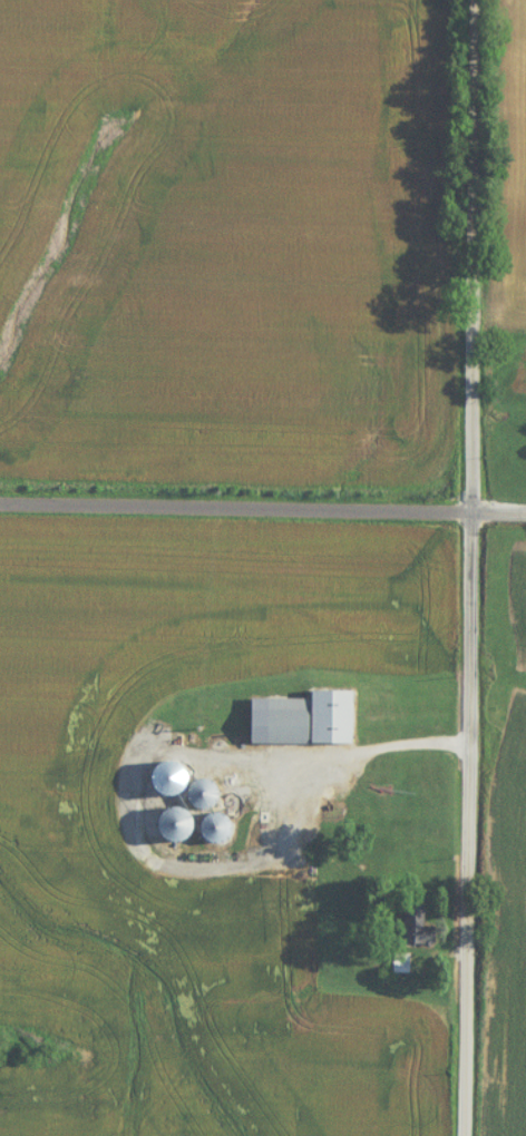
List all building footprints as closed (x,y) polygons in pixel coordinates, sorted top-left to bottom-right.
[(353,695),(313,695),(313,747),(353,747),(353,695)] [(252,747),(309,747),(309,702),(252,702),(252,747)] [(213,812),(219,785),(196,780),(190,806),(213,812)] [(165,842),(188,842),(188,810),(165,810),(165,842)] [(221,813),(201,823),(212,845),(232,835),(221,813)] [(426,929),(426,905),(406,905),(406,945),(435,945),(435,929),(426,929)] [(409,974),(409,955),(394,955),(394,974),(409,974)]
